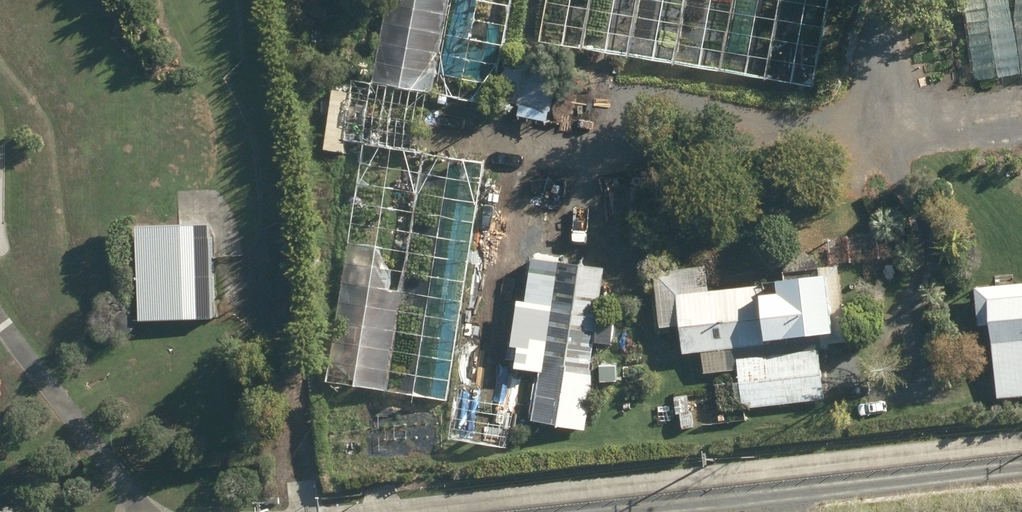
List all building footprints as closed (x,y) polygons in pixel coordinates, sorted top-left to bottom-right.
[(491,107),(511,0),(386,0),(371,85),(491,107)] [(579,53),(589,0),(545,0),(537,46),(579,53)] [(625,60),(635,0),(591,0),(582,52),(625,60)] [(671,68),(683,0),(639,0),(628,60),(671,68)] [(717,76),(731,0),(687,0),(675,68),(717,76)] [(764,83),(779,0),(735,0),(722,75),(764,83)] [(810,90),(827,0),(783,0),(768,83),(810,90)] [(974,85),(1021,78),(1021,0),(961,0),(974,85)] [(517,109),(548,115),(555,84),(533,79),(535,69),(503,62),(501,103),(517,107),(517,109)] [(323,386),(445,405),(482,167),(415,157),(425,96),(350,85),(348,97),(331,95),(321,152),(342,155),(344,145),(361,147),(323,386)] [(447,442),(507,451),(549,182),(490,173),(447,442)] [(133,270),(135,325),(212,321),(207,228),(157,230),(159,269),(133,270)] [(573,313),(553,309),(536,421),(584,429),(601,317),(609,269),(581,265),(573,313)] [(995,402),(1021,398),(1021,286),(1014,287),(1012,275),(997,277),(999,289),(972,293),(977,332),(986,331),(995,402)] [(737,369),(741,412),(824,403),(818,353),(825,352),(824,348),(846,345),(840,287),(821,290),(820,281),(772,287),(773,300),(762,302),(760,289),(674,299),(680,357),(724,352),(726,371),(737,369)] [(329,428),(335,477),(441,465),(436,416),(329,428)] [(847,426),(847,436),(864,435),(864,425),(847,426)]
